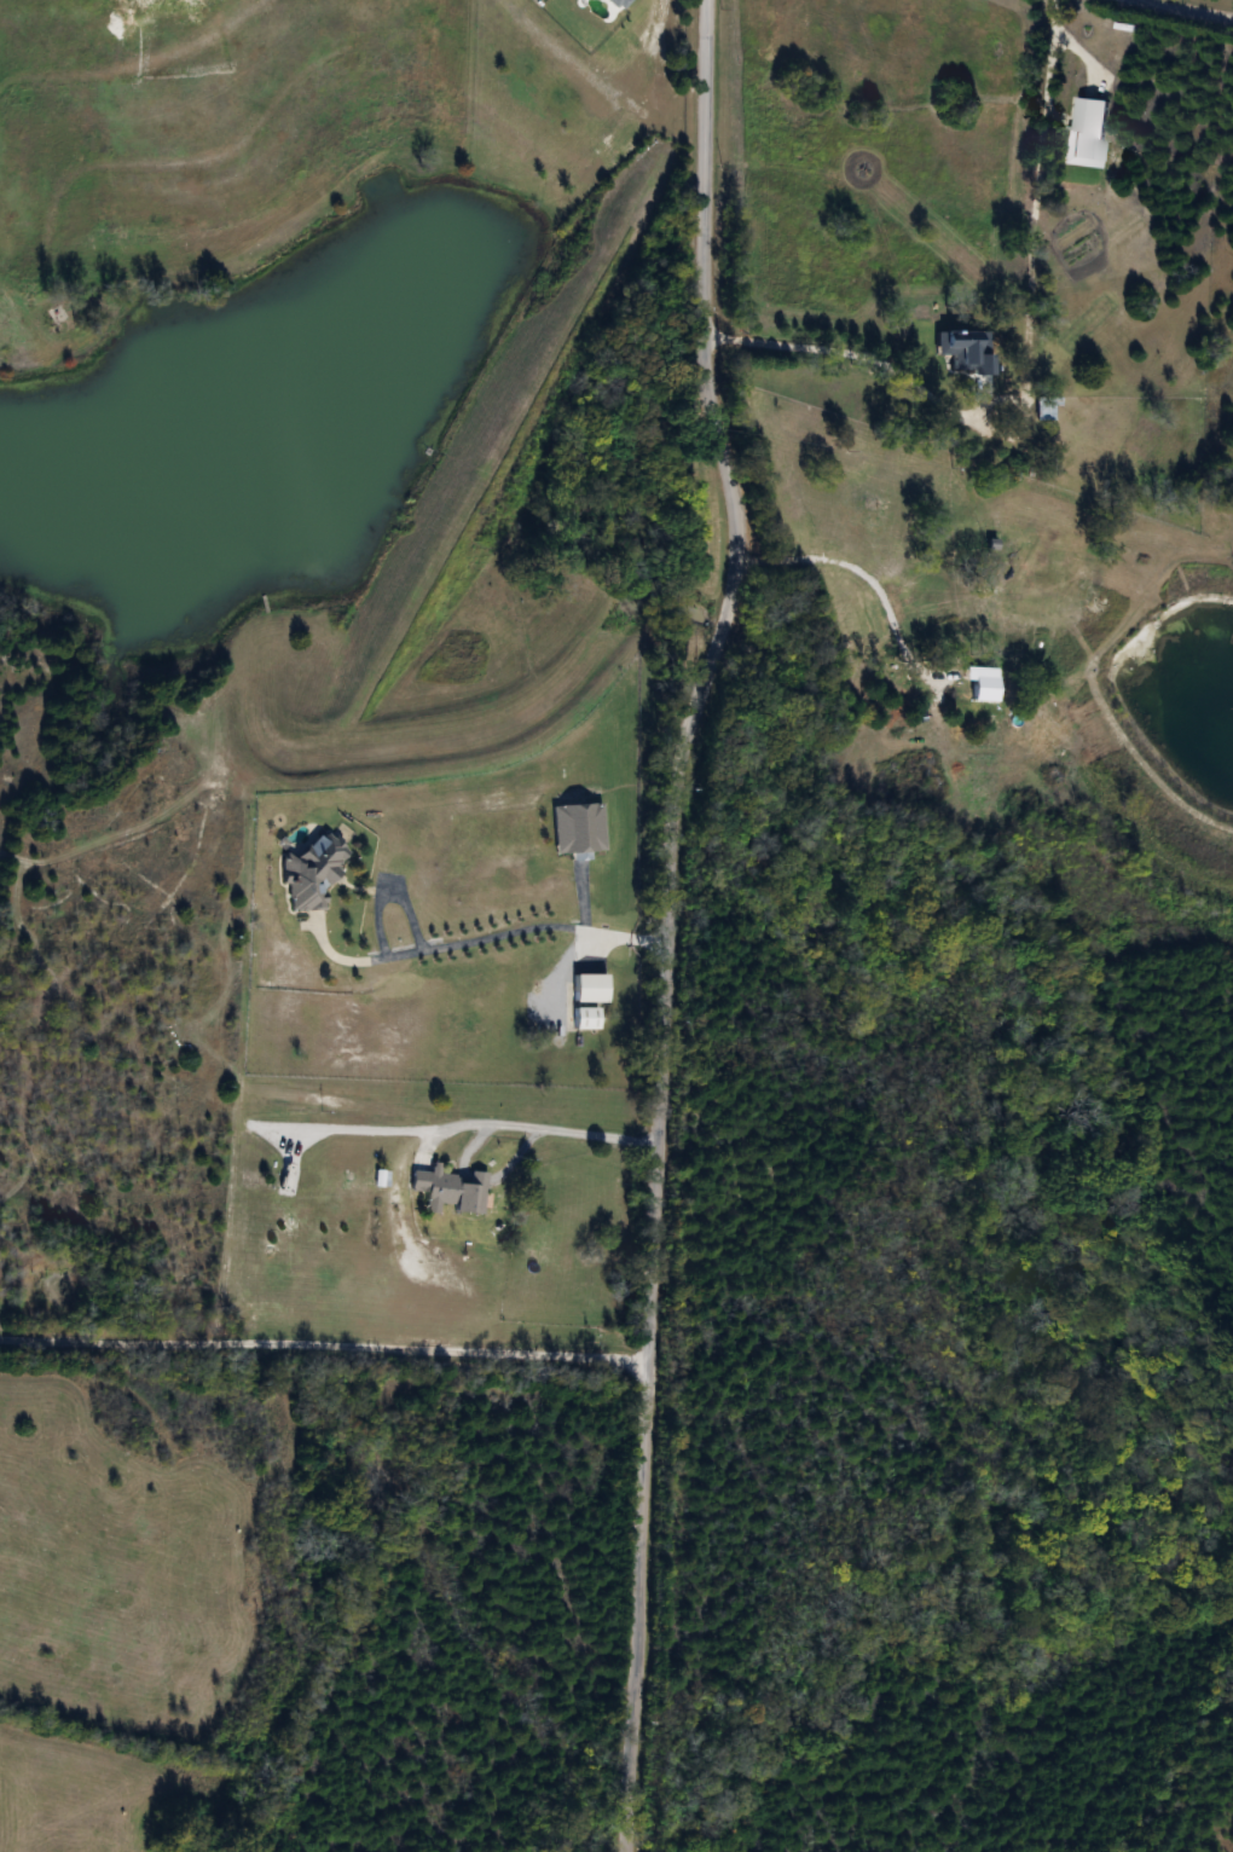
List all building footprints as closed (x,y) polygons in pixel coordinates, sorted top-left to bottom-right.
[(1013,377),(978,377),(978,398),(1013,398),(1013,377)] [(602,851),(601,803),(552,805),(554,853),(602,851)] [(286,910),(334,909),(332,839),(298,840),(298,856),(284,857),(286,910)] [(574,974),(574,1002),(604,1002),(604,974),(574,974)] [(574,1028),(597,1028),(596,1008),(574,1008),(574,1028)] [(481,1213),(485,1172),(470,1171),(469,1183),(454,1182),(455,1173),(412,1169),(410,1190),(453,1195),(452,1211),(481,1213)]
